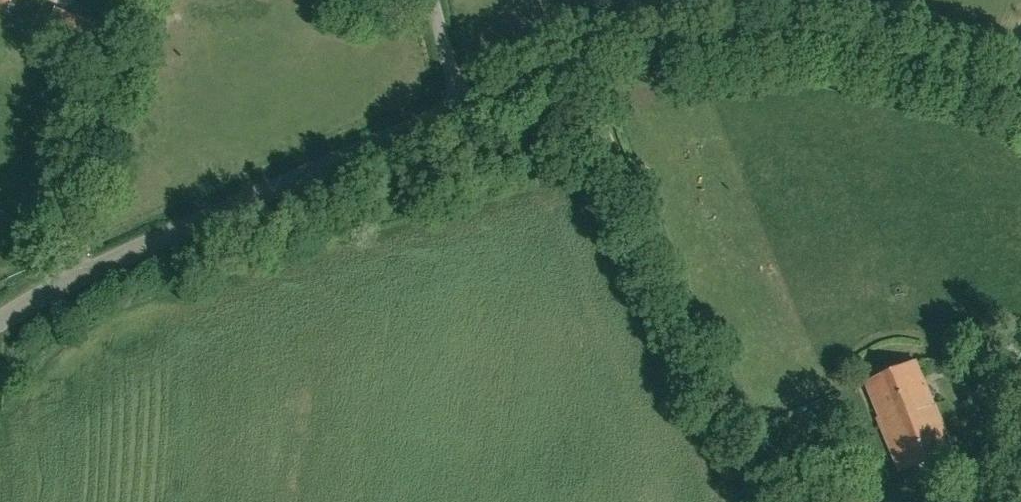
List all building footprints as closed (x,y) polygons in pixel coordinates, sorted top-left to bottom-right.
[(8,8),(11,0),(0,0),(0,6),(8,8)] [(94,21),(55,8),(48,28),(40,26),(37,35),(60,43),(61,38),(72,42),(71,46),(85,50),(94,21)] [(916,363),(866,383),(883,425),(881,426),(899,471),(916,464),(911,451),(924,446),(930,458),(953,449),(935,405),(933,406),(916,363)]
